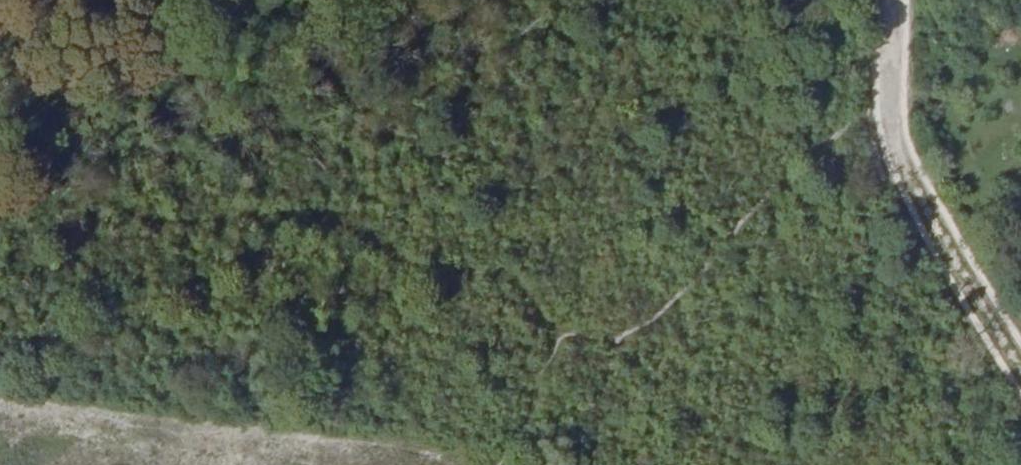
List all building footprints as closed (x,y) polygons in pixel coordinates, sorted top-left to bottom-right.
[(783,15),(784,26),(803,25),(802,13),(783,15)]
